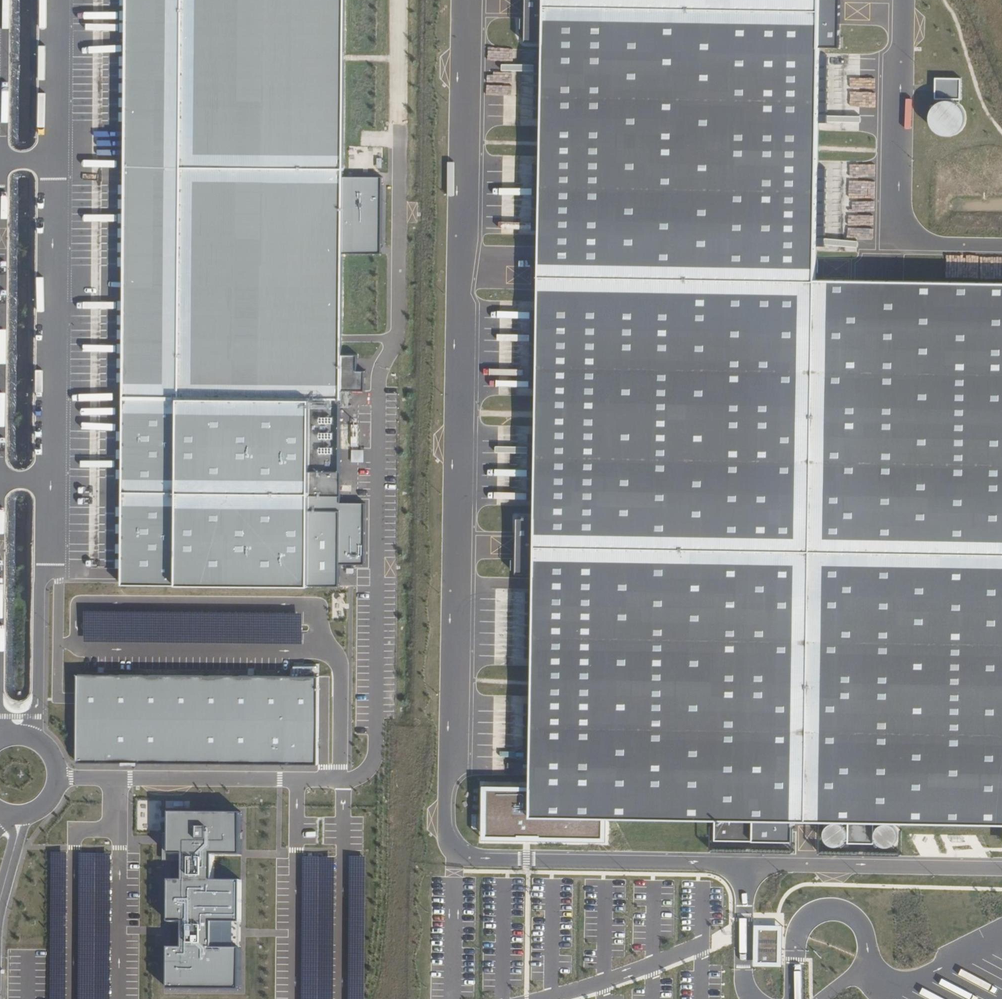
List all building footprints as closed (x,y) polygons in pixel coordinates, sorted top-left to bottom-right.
[(121,582),(314,585),(316,390),(349,391),(354,0),(128,0),(121,582)] [(821,0),(547,0),(535,812),(1001,821),(1001,281),(816,275),(821,0)] [(963,99),(963,79),(937,78),(936,99),(963,99)] [(953,132),(969,115),(953,101),(938,118),(953,132)] [(319,676),(77,675),(77,761),(319,762),(319,676)] [(171,949),(171,990),(243,991),(244,950),(214,950),(214,920),(240,920),(240,879),(214,879),(215,851),(243,852),(243,816),(171,815),(170,851),(191,851),(190,879),(171,879),(171,920),(190,920),(189,949),(171,949)] [(996,928),(992,942),(998,944),(1001,930),(996,928)]
